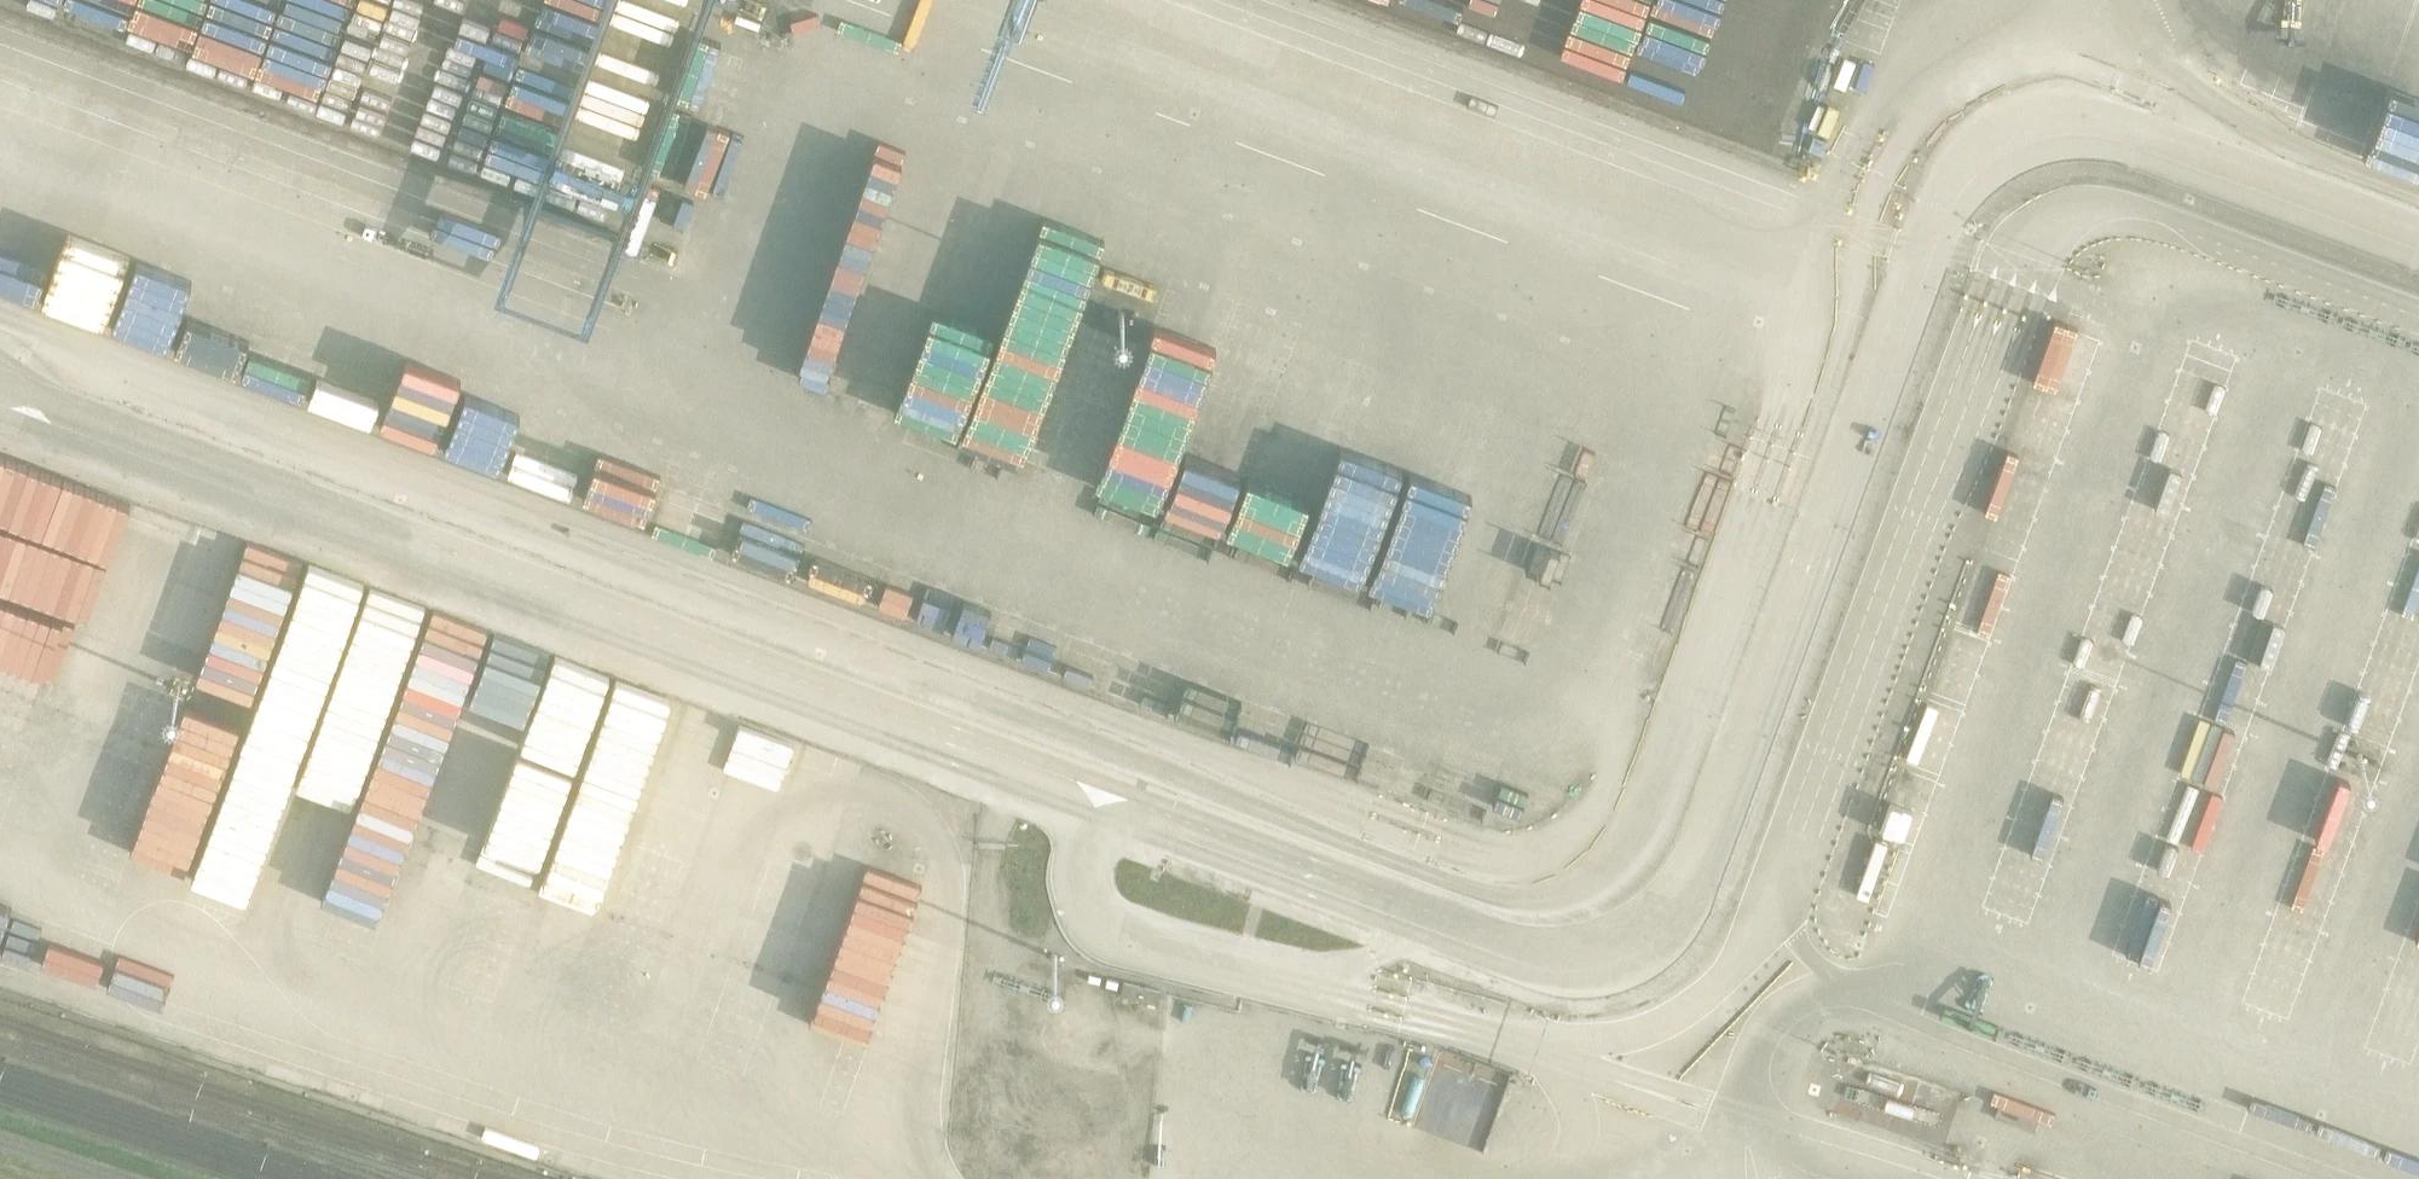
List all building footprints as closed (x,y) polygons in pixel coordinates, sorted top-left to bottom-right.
[(66,754),(0,751),(0,861),(25,810),(14,805),(82,809),(140,769),(146,769),(63,729),(423,746),(204,641),(191,667),(138,641),(131,654),(111,625),(108,680),(45,724),(66,754)] [(1501,803),(1509,823),(1534,813),(1526,793),(1501,803)] [(2006,849),(1984,906),(2005,914),(2027,858),(2006,849)] [(2390,1036),(2400,1038),(2403,1019),(2416,1021),(2418,1003),(2418,1002),(2396,998),(2390,1036)]
